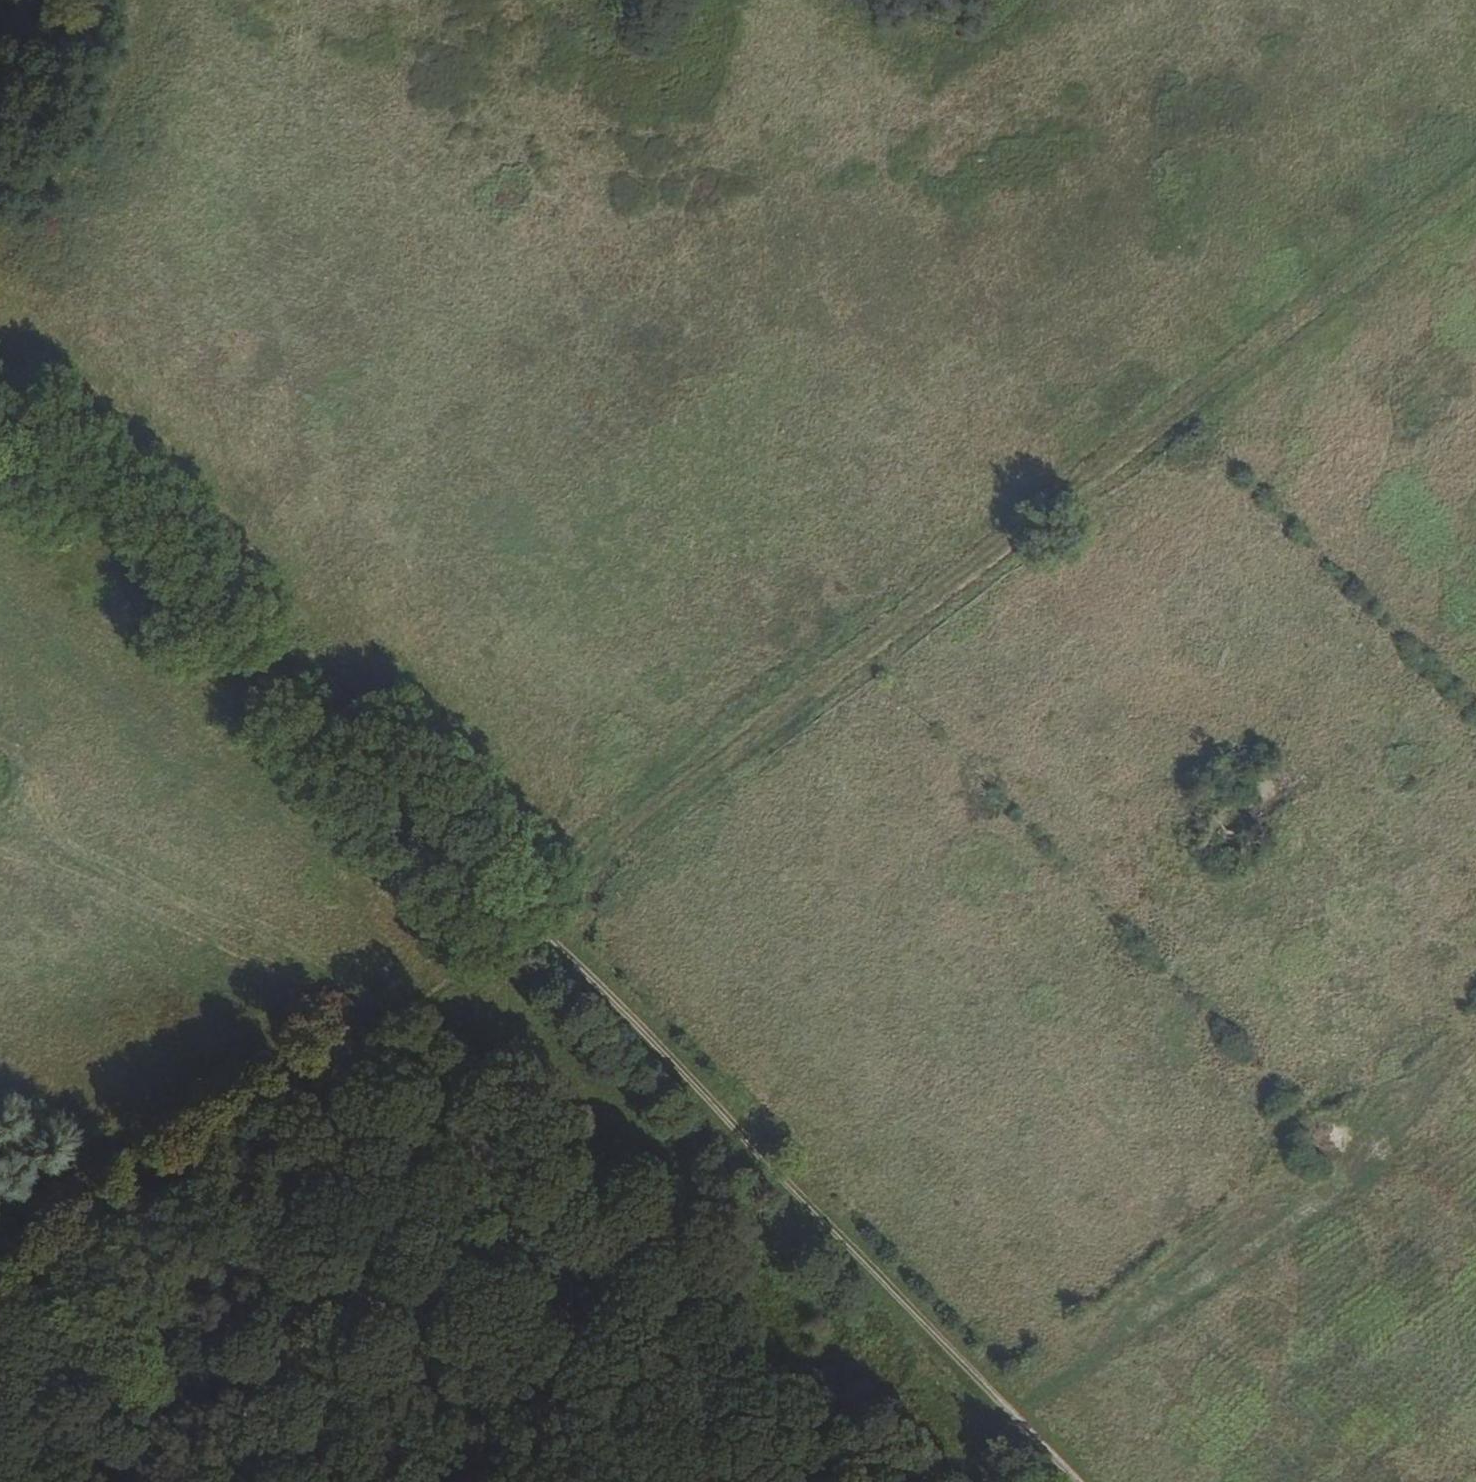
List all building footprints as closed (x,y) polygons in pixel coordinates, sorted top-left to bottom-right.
[(1329,1111),(1301,1131),(1329,1169),(1360,1150),(1329,1111)]
